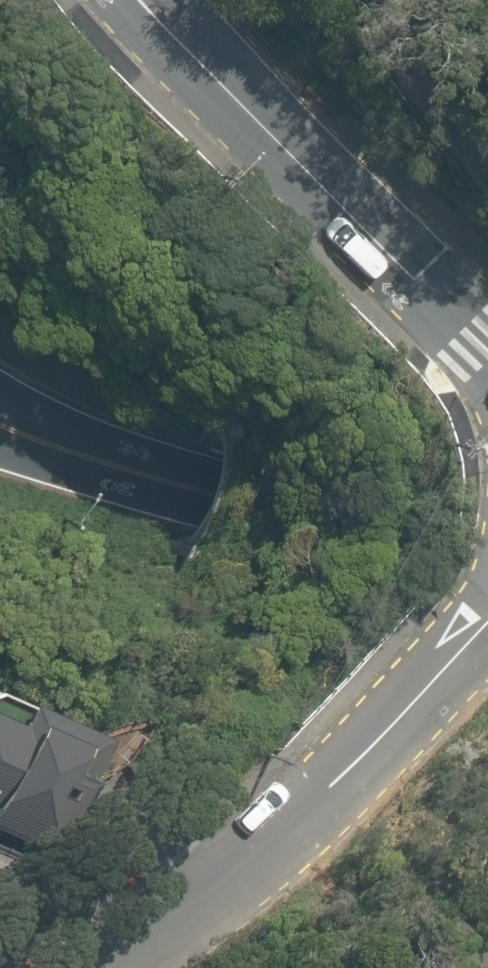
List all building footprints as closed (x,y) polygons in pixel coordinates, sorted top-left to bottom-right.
[(476,122),(487,140),(487,114),(476,122)] [(0,715),(0,838),(54,862),(108,737),(27,703),(18,723),(0,715)]
